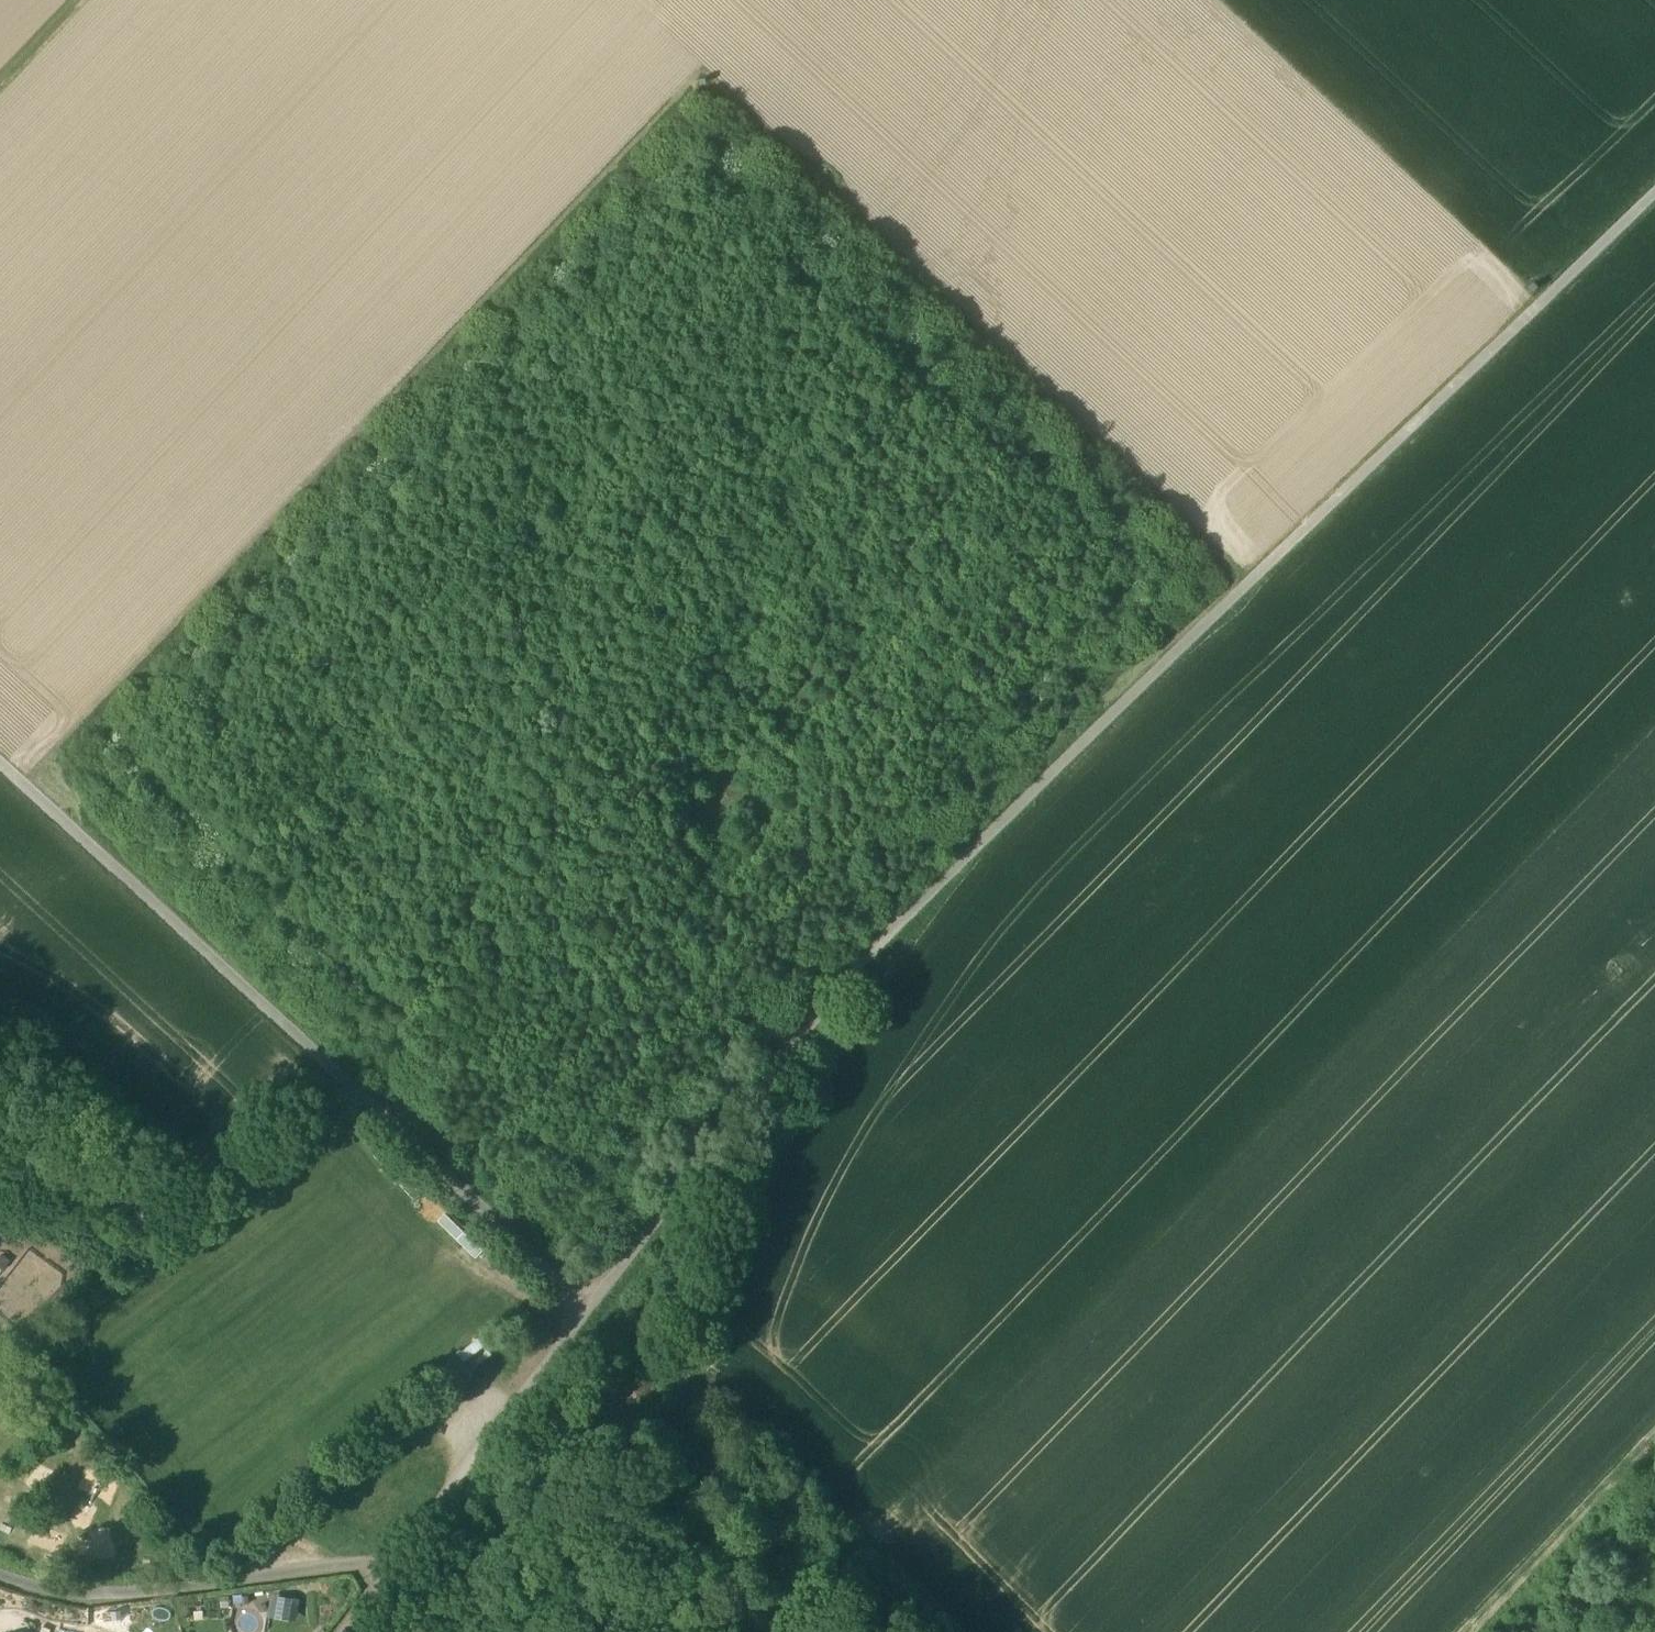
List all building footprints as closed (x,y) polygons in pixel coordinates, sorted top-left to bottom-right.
[(465,1233),(446,1215),(439,1222),(458,1240),(465,1233)] [(484,1252),(465,1233),(458,1240),(477,1259),(484,1252)] [(511,1329),(519,1337),(534,1323),(526,1315),(511,1329)] [(437,1375),(450,1391),(470,1373),(457,1358),(437,1375)] [(293,1600),(279,1597),(276,1619),(290,1621),(293,1600)]
